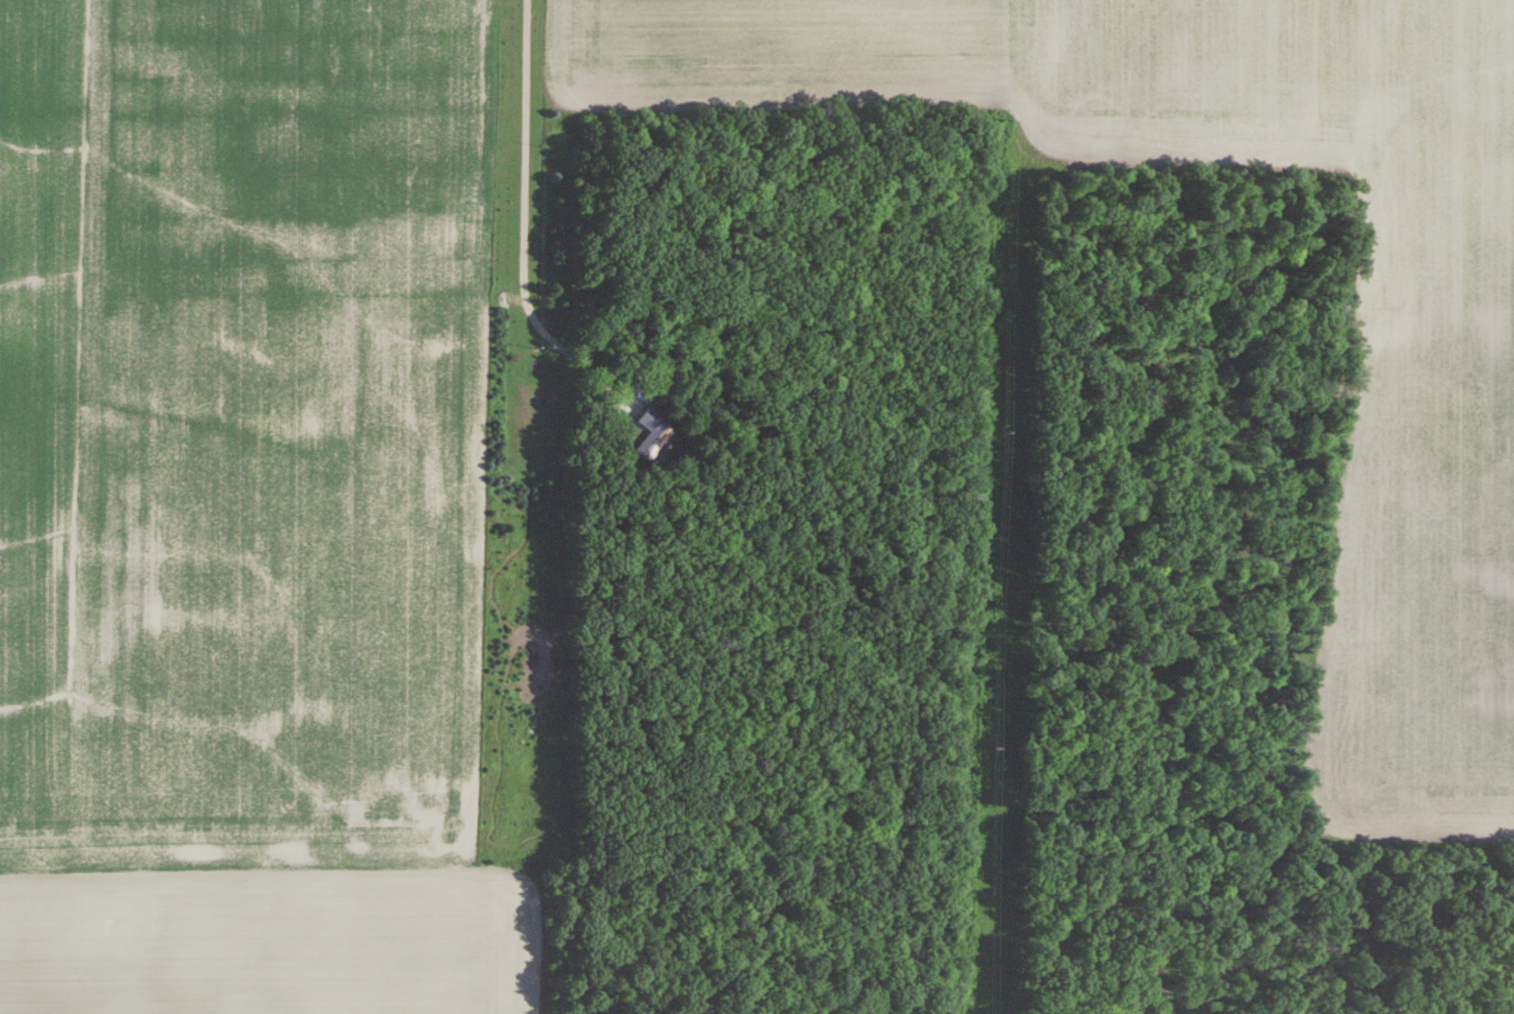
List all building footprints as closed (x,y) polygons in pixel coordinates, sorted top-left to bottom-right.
[(677,431),(647,410),(637,423),(650,432),(635,454),(653,466),(677,431)]
